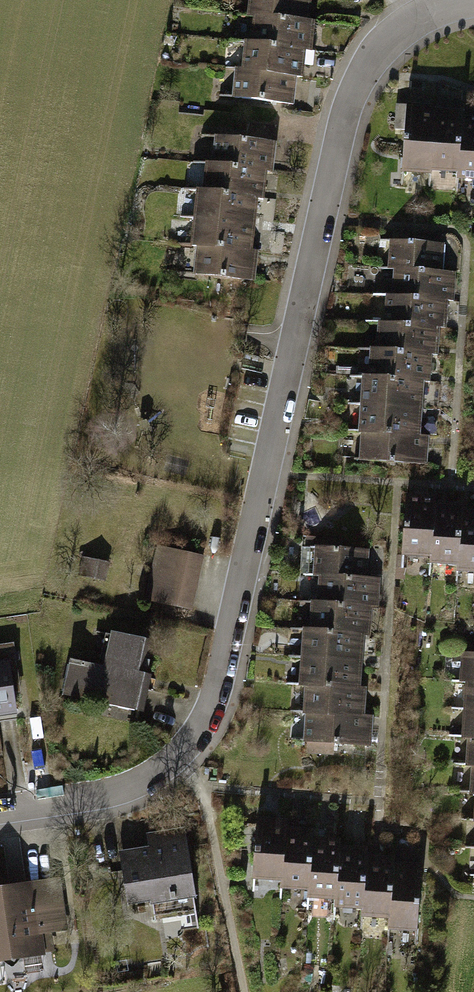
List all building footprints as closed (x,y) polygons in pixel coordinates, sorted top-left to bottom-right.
[(317,0),(248,0),(247,6),(254,8),(315,14),(317,0)] [(319,45),(322,16),(315,14),(254,8),(250,37),(313,44),(319,45)] [(309,73),(313,44),(250,37),(244,36),(241,65),(302,73),(309,73)] [(299,102),(302,73),(241,65),(234,65),(230,94),(299,102)] [(412,169),(439,170),(444,98),(416,96),(412,169)] [(439,170),(467,172),(471,107),(471,99),(444,98),(439,170)] [(212,125),(209,153),(274,160),(282,161),(285,132),(212,125)] [(201,153),(198,181),(266,188),(271,189),(274,160),(209,153),(201,153)] [(193,181),(190,209),(263,217),(266,188),(198,181),(193,181)] [(190,209),(187,237),(192,238),(260,245),(263,217),(190,209)] [(452,259),(454,232),(373,228),(372,256),(383,257),(452,259)] [(192,238),(189,266),(262,274),(265,245),(260,245),(192,238)] [(462,288),(464,260),(452,259),(383,257),(381,284),(457,288),(462,288)] [(455,316),(457,288),(381,284),(376,285),(374,312),(449,316),(455,316)] [(448,344),(449,316),(374,312),(368,313),(367,340),(443,343),(448,344)] [(442,371),(443,343),(367,340),(362,340),(361,368),(435,371),(442,371)] [(434,399),(435,371),(361,368),(354,368),(353,395),(434,399)] [(432,426),(434,399),(353,395),(352,423),(359,423),(432,426)] [(438,455),(440,427),(432,426),(359,423),(358,451),(438,455)] [(412,555),(439,557),(443,492),(443,484),(416,483),(412,555)] [(439,565),(466,567),(470,503),(470,494),(443,492),(439,557),(439,565)] [(473,576),(473,503),(470,503),(466,567),(466,576),(473,576)] [(202,600),(213,543),(164,533),(153,591),(202,600)] [(376,563),(377,536),(304,533),(303,560),(316,561),(376,563)] [(118,552),(95,548),(92,565),(115,569),(118,552)] [(388,592),(389,564),(376,563),(316,561),(315,589),(381,591),(388,592)] [(380,619),(381,591),(315,589),(308,588),(307,616),(374,619),(380,619)] [(74,643),(64,684),(145,702),(157,649),(150,648),(156,621),(121,614),(112,651),(74,643)] [(373,647),(374,619),(307,616),(301,616),(300,644),(373,647)] [(372,674),(373,647),(300,644),(299,671),(303,672),(372,674)] [(452,647),(451,674),(462,675),(473,675),(473,648),(452,647)] [(25,700),(17,648),(0,651),(0,704),(25,700)] [(375,703),(376,674),(372,674),(303,672),(302,700),(309,700),(375,703)] [(462,675),(461,702),(473,703),(473,675),(462,675)] [(381,732),(382,703),(375,703),(309,700),(308,729),(316,729),(316,737),(344,738),(344,730),(381,732)] [(461,702),(460,728),(465,728),(473,729),(473,703),(461,702)] [(465,728),(464,756),(467,756),(473,756),(473,729),(465,728)] [(262,875),(290,877),(295,812),(296,804),(269,802),(262,875)] [(289,885),(317,887),(322,824),(323,815),(295,812),(290,877),(289,885)] [(124,842),(134,894),(208,880),(196,814),(155,821),(158,836),(124,842)] [(316,897),(343,899),(349,835),(349,826),(322,824),(317,887),(316,897)] [(342,908),(370,910),(375,846),(376,837),(349,835),(343,899),(342,908)] [(369,919),(397,921),(402,855),(403,849),(375,846),(370,910),(369,919)] [(55,952),(50,923),(75,919),(67,866),(11,874),(8,854),(0,855),(0,960),(55,952)] [(396,928),(424,930),(430,857),(402,855),(397,921),(396,928)]
